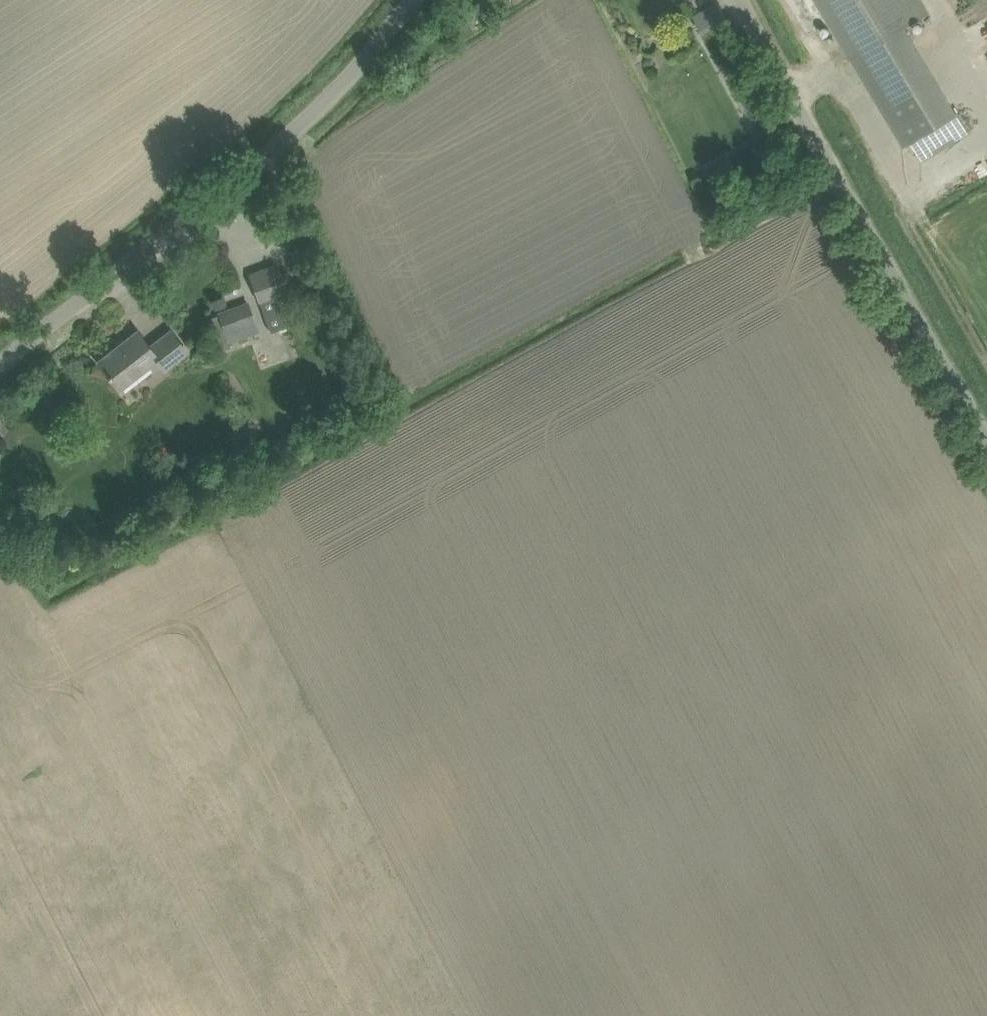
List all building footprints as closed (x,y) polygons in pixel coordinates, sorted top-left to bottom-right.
[(906,26),(928,13),(921,0),(789,0),(809,33),(829,21),(851,58),(906,26)] [(727,18),(718,2),(693,16),(702,32),(727,18)] [(906,26),(851,58),(904,146),(913,141),(925,160),(969,134),(958,114),(906,26)] [(249,276),(269,331),(295,322),(275,267),(249,276)] [(303,286),(292,290),(300,313),(311,309),(303,286)] [(212,299),(216,308),(224,305),(220,296),(212,299)] [(218,311),(230,342),(260,331),(248,301),(218,311)] [(187,351),(182,345),(170,329),(149,346),(137,330),(98,360),(120,389),(158,359),(165,369),(187,351)]
